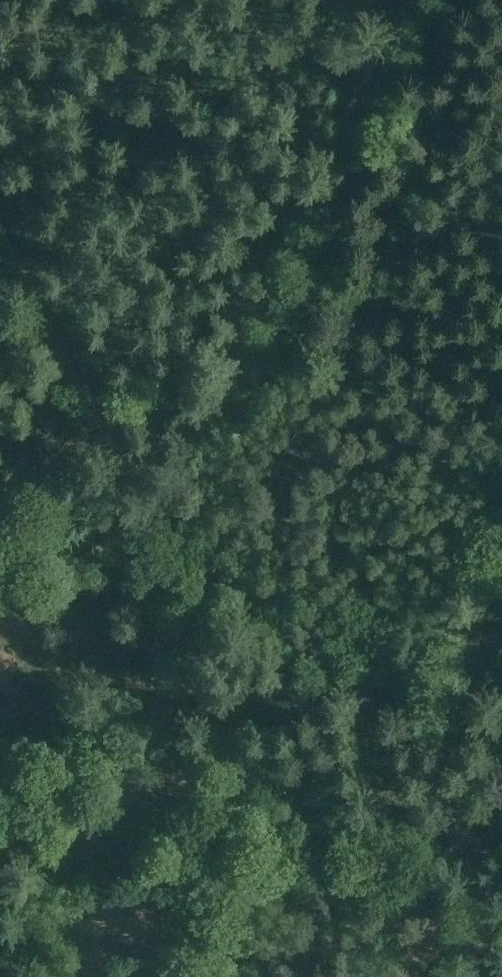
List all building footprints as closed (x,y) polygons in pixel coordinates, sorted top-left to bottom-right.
[(15,694),(18,685),(7,681),(12,668),(8,666),(13,654),(0,649),(0,689),(15,694)]
